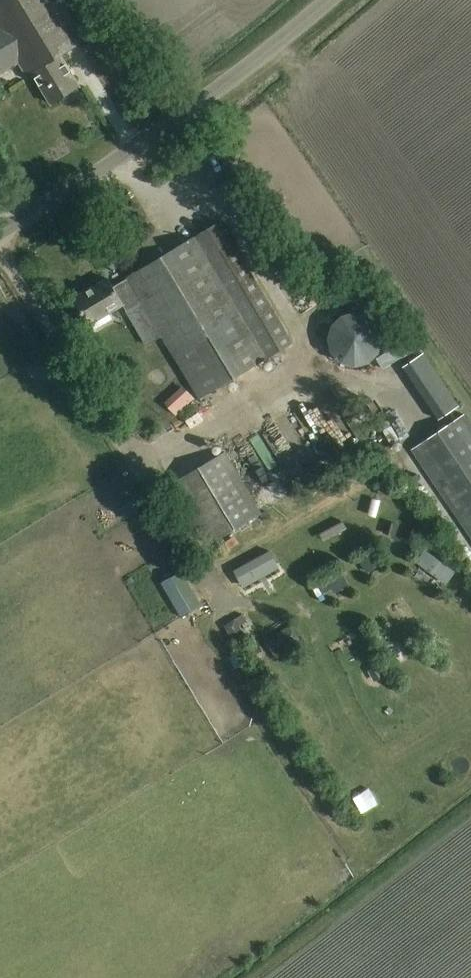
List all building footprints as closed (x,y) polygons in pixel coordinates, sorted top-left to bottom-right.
[(62,55),(86,41),(61,0),(0,0),(0,73),(18,62),(27,77),(33,73),(52,104),(81,86),(62,55)] [(293,341),(221,221),(112,286),(108,279),(74,299),(88,323),(90,322),(94,329),(112,318),(107,311),(122,303),(126,310),(141,301),(199,398),(293,341)] [(340,318),(330,329),(327,344),(333,359),(345,368),(361,368),(374,360),(381,347),(380,331),(370,319),(356,314),(340,318)] [(470,536),(470,425),(464,414),(412,449),(470,536)] [(236,450),(260,440),(257,432),(233,442),(236,450)] [(226,453),(172,484),(212,551),(265,519),(226,453)] [(122,500),(112,506),(123,522),(132,515),(122,500)] [(397,525),(387,522),(384,534),(394,536),(397,525)] [(418,530),(408,527),(404,539),(413,542),(418,530)] [(279,568),(270,551),(234,571),(243,588),(279,568)] [(359,561),(365,571),(379,562),(372,552),(359,561)] [(423,567),(414,583),(448,601),(457,585),(423,567)] [(181,617),(202,605),(182,571),(161,583),(181,617)] [(348,584),(343,573),(328,580),(333,591),(348,584)] [(344,588),(329,594),(338,611),(352,604),(344,588)] [(243,613),(224,625),(234,641),(244,634),(239,626),(247,620),(243,613)]
